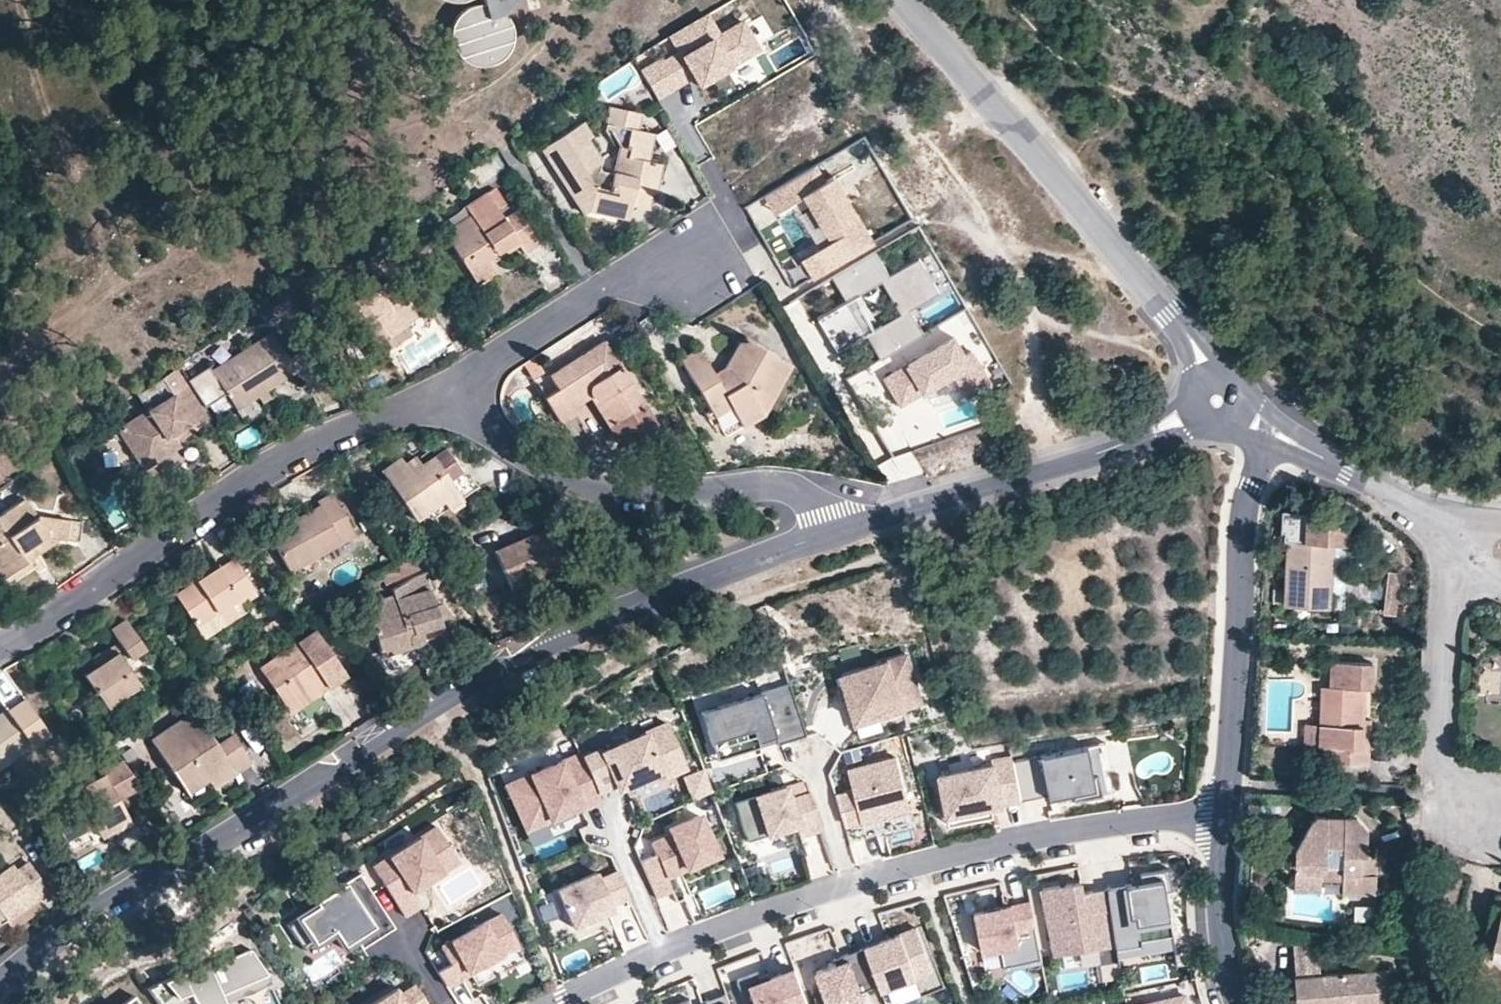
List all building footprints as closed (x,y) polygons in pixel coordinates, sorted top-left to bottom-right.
[(486,5),(472,8),(460,17),(454,30),(455,45),(461,57),(473,66),(487,68),(501,64),(511,55),(517,42),(516,27),(509,15),(518,3),(517,0),(485,0),(486,5)] [(717,31),(708,14),(662,39),(670,53),(642,67),(657,96),(695,76),(702,89),(762,57),(742,18),(717,31)] [(583,125),(553,144),(565,162),(556,167),(573,193),(588,183),(603,203),(625,205),(636,205),(637,196),(649,198),(657,192),(661,152),(651,151),(654,129),(637,127),(638,114),(611,108),(607,127),(623,148),(634,150),(625,185),(613,181),(593,155),(598,147),(583,125)] [(565,162),(553,144),(544,149),(556,167),(565,162)] [(623,148),(613,181),(625,185),(634,150),(623,148)] [(874,243),(838,180),(805,199),(831,244),(802,261),(811,278),(874,243)] [(588,183),(573,193),(588,215),(625,214),(625,205),(603,203),(588,183)] [(472,219),(453,230),(469,255),(462,259),(475,280),(496,267),(487,252),(483,245),(500,234),(504,242),(519,233),(529,248),(541,240),(525,215),(510,224),(493,197),(468,212),(472,219)] [(469,255),(453,230),(446,235),(462,259),(469,255)] [(487,252),(504,242),(500,234),(483,245),(487,252)] [(942,294),(921,258),(890,276),(876,252),(834,277),(849,302),(854,299),(883,282),(903,316),(873,333),(867,337),(881,361),(925,336),(924,335),(911,313),(942,294)] [(366,288),(336,306),(362,349),(415,318),(391,279),(368,292),(366,288)] [(867,337),(873,333),(854,299),(849,302),(817,320),(837,354),(867,337)] [(285,358),(269,334),(207,376),(228,409),(290,368),(299,381),(311,372),(297,348),(285,358)] [(953,340),(884,380),(901,410),(921,398),(927,400),(964,379),(969,388),(987,377),(973,352),(964,358),(953,340)] [(573,414),(567,404),(586,392),(593,402),(604,395),(616,414),(608,419),(605,421),(619,442),(627,444),(659,424),(660,410),(634,370),(622,369),(604,341),(549,375),(556,387),(541,396),(558,423),(573,414)] [(745,428),(763,417),(753,411),(762,396),(772,402),(794,364),(754,343),(740,344),(728,366),(733,375),(723,381),(717,374),(698,352),(682,361),(716,416),(723,431),(741,422),(745,428)] [(534,360),(523,368),(534,383),(545,374),(534,360)] [(728,366),(717,374),(723,381),(733,375),(728,366)] [(211,422),(191,387),(116,432),(140,473),(162,460),(159,454),(168,448),(166,446),(173,442),(175,444),(211,422)] [(567,404),(573,414),(593,402),(586,392),(567,404)] [(608,419),(616,414),(604,395),(593,402),(605,421),(608,419)] [(753,411),(763,417),(772,402),(762,396),(753,411)] [(168,448),(159,454),(162,460),(178,450),(175,444),(173,442),(166,446),(168,448)] [(446,448),(423,464),(432,477),(443,469),(460,493),(464,499),(480,488),(468,471),(465,474),(446,448)] [(419,522),(446,504),(460,493),(443,469),(432,477),(423,464),(418,457),(408,464),(403,457),(383,470),(419,522)] [(34,490),(0,514),(0,588),(37,565),(36,557),(58,543),(76,544),(81,516),(50,511),(34,490)] [(460,493),(446,504),(453,514),(468,504),(464,499),(460,493)] [(307,513),(312,517),(331,503),(326,498),(307,513)] [(331,503),(312,517),(269,550),(296,585),(355,539),(331,503)] [(1286,606),(1327,608),(1328,593),(1344,594),(1348,514),(1305,512),(1304,537),(1289,536),(1286,606)] [(564,542),(558,526),(494,550),(512,594),(542,583),(538,572),(561,564),(555,546),(564,542)] [(431,569),(451,556),(438,540),(359,587),(363,597),(431,569)] [(226,553),(207,566),(214,575),(190,592),(169,607),(189,636),(219,615),(253,591),(226,553)] [(214,575),(207,566),(184,583),(190,592),(214,575)] [(1394,610),(1399,569),(1384,567),(1379,608),(1394,610)] [(363,597),(379,641),(412,631),(413,635),(410,638),(410,642),(413,646),(416,648),(423,647),(427,642),(428,646),(448,638),(459,634),(448,602),(440,604),(431,569),(363,597)] [(259,600),(253,591),(219,615),(228,627),(249,613),(246,609),(259,600)] [(144,647),(120,614),(106,625),(118,641),(129,656),(144,647)] [(260,669),(287,707),(324,681),(329,689),(349,676),(317,630),(260,669)] [(412,631),(379,641),(383,656),(413,646),(410,642),(410,638),(413,635),(412,631)] [(465,631),(459,634),(448,638),(455,648),(472,642),(465,631)] [(129,656),(118,641),(108,648),(118,663),(129,656)] [(118,663),(108,648),(94,658),(97,664),(75,680),(97,712),(133,687),(118,663)] [(923,701),(909,655),(843,676),(858,722),(923,701)] [(1317,725),(1316,736),(1322,736),(1321,761),(1366,764),(1367,740),(1357,740),(1358,711),(1359,692),(1369,692),(1370,665),(1339,664),(1338,689),(1319,688),(1317,725)] [(324,681),(287,707),(292,715),(329,689),(324,681)] [(805,736),(789,684),(702,711),(711,742),(723,738),(727,751),(758,741),(760,749),(776,744),(774,737),(787,733),(789,741),(805,736)] [(22,696),(0,712),(0,767),(48,733),(22,696)] [(190,796),(212,781),(230,769),(235,775),(255,762),(236,734),(219,745),(195,710),(152,740),(190,796)] [(1368,711),(1358,711),(1357,740),(1367,740),(1368,711)] [(594,744),(579,750),(591,781),(607,774),(608,779),(617,776),(619,783),(659,767),(662,776),(684,767),(664,719),(643,727),(644,730),(597,749),(594,744)] [(1322,736),(1316,736),(1317,725),(1303,724),(1302,744),(1321,745),(1322,736)] [(776,744),(789,741),(787,733),(774,737),(776,744)] [(715,754),(727,751),(723,738),(711,742),(715,754)] [(1091,742),(1015,757),(1023,796),(1051,791),(1052,794),(1074,790),(1076,797),(1105,791),(1102,772),(1097,773),(1091,742)] [(591,781),(579,750),(505,780),(523,825),(545,816),(577,804),(578,807),(598,799),(591,781)] [(991,762),(937,772),(946,817),(1024,801),(1023,796),(1015,757),(1014,753),(992,758),(991,762)] [(852,788),(835,794),(844,824),(908,804),(892,754),(846,768),(852,788)] [(142,788),(124,759),(47,808),(69,842),(95,825),(104,840),(117,832),(118,834),(134,824),(120,802),(142,788)] [(704,767),(682,776),(691,799),(713,791),(704,767)] [(230,769),(212,781),(216,787),(235,775),(230,769)] [(608,779),(611,786),(619,783),(617,776),(608,779)] [(823,833),(812,797),(792,803),(789,793),(738,809),(749,846),(799,830),(802,839),(823,833)] [(545,816),(523,825),(527,836),(550,827),(545,816)] [(715,854),(699,816),(666,831),(668,835),(651,842),(657,855),(641,861),(657,899),(673,892),(666,876),(715,854)] [(1317,816),(1293,852),(1291,877),(1318,878),(1319,850),(1337,851),(1335,896),(1367,898),(1369,858),(1359,858),(1360,839),(1351,819),(1340,818),(1339,829),(1324,827),(1325,816),(1317,816)] [(1339,829),(1340,818),(1325,816),(1324,827),(1339,829)] [(437,824),(374,862),(403,910),(419,901),(411,889),(445,868),(435,852),(448,843),(437,824)] [(459,860),(448,843),(435,852),(445,868),(459,860)] [(0,873),(0,921),(44,892),(28,868),(17,875),(11,866),(0,873)] [(623,895),(610,867),(592,875),(590,870),(553,886),(570,924),(606,908),(605,903),(623,895)] [(306,902),(285,915),(302,940),(321,928),(333,945),(345,937),(349,943),(382,921),(348,870),(304,899),(306,902)] [(1132,887),(1107,891),(1117,951),(1141,948),(1141,943),(1172,938),(1165,894),(1172,893),(1168,872),(1145,876),(1146,885),(1132,887)] [(1146,885),(1145,876),(1131,878),(1132,887),(1146,885)] [(1318,878),(1291,877),(1291,888),(1318,890),(1318,878)] [(1116,947),(1107,891),(1083,894),(1081,884),(1042,890),(1053,957),(1116,947)] [(1492,895),(1484,933),(1494,935),(1490,952),(1500,954),(1500,897),(1492,895)] [(1030,921),(1025,897),(968,909),(976,951),(1013,943),(1010,926),(1030,921)] [(450,954),(434,963),(442,978),(466,965),(482,956),(515,938),(498,907),(442,937),(443,940),(450,954)] [(912,922),(860,941),(877,985),(929,966),(912,922)] [(1480,949),(1490,952),(1494,935),(1484,933),(1480,949)] [(318,935),(300,946),(318,975),(336,964),(318,935)] [(146,984),(161,1003),(163,1003),(184,995),(194,1003),(224,1003),(218,990),(264,970),(246,944),(206,962),(204,959),(146,984)] [(810,967),(823,1003),(842,1003),(861,997),(846,954),(810,967)] [(482,956),(466,965),(472,975),(488,967),(482,956)] [(743,982),(751,1003),(803,1003),(789,965),(755,978),(743,982)] [(755,978),(751,967),(730,975),(741,1003),(751,1003),(743,982),(755,978)] [(1393,968),(1295,976),(1296,999),(1308,998),(1308,1003),(1347,1003),(1347,1002),(1353,1000),(1355,1003),(1380,1003),(1381,989),(1392,990),(1392,974),(1393,968)] [(365,1003),(429,1003),(414,981),(399,991),(395,985),(365,1003)] [(1380,1003),(1393,1003),(1392,990),(1381,989),(1380,1003)] [(117,1003),(142,1003),(134,992),(117,1003)] [(1183,993),(1133,1003),(1185,1003),(1183,993)] [(727,994),(707,1001),(708,1003),(731,1003),(727,994)]
